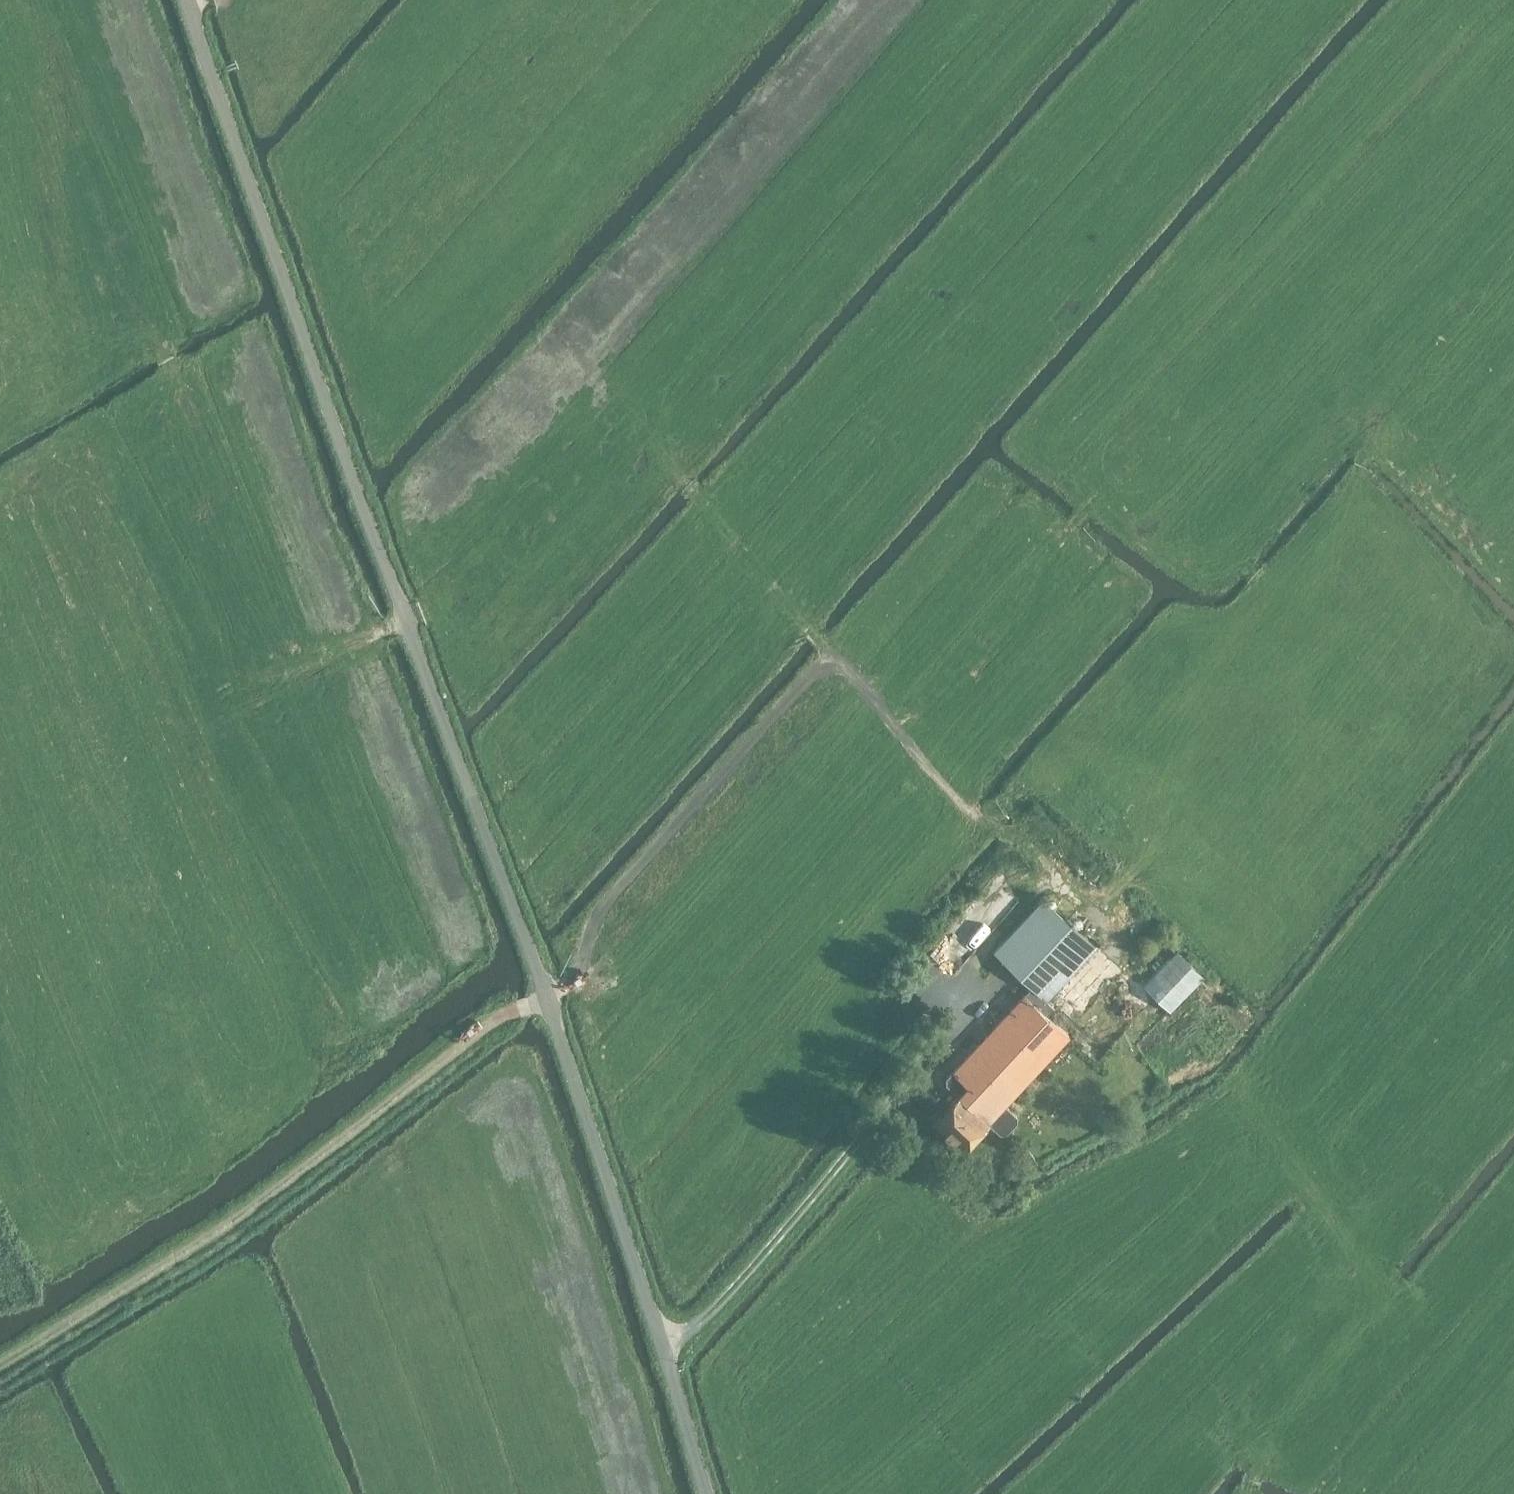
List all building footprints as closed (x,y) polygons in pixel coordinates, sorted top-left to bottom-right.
[(1032,986),(1042,996),(1092,942),(1045,897),(995,951),(1032,986)] [(954,963),(964,952),(946,935),(936,946),(954,963)] [(1037,1002),(1040,1006),(1068,1034),(1072,1030),(1083,1018),(1105,993),(1124,972),(1092,942),(1042,996),(1037,1002)] [(1141,980),(1166,1005),(1200,971),(1174,946),(1141,980)] [(1040,1006),(965,1085),(958,1092),(961,1094),(935,1122),(963,1149),(989,1120),(989,1121),(1068,1036),(1067,1035),(1068,1034),(1040,1006)]
